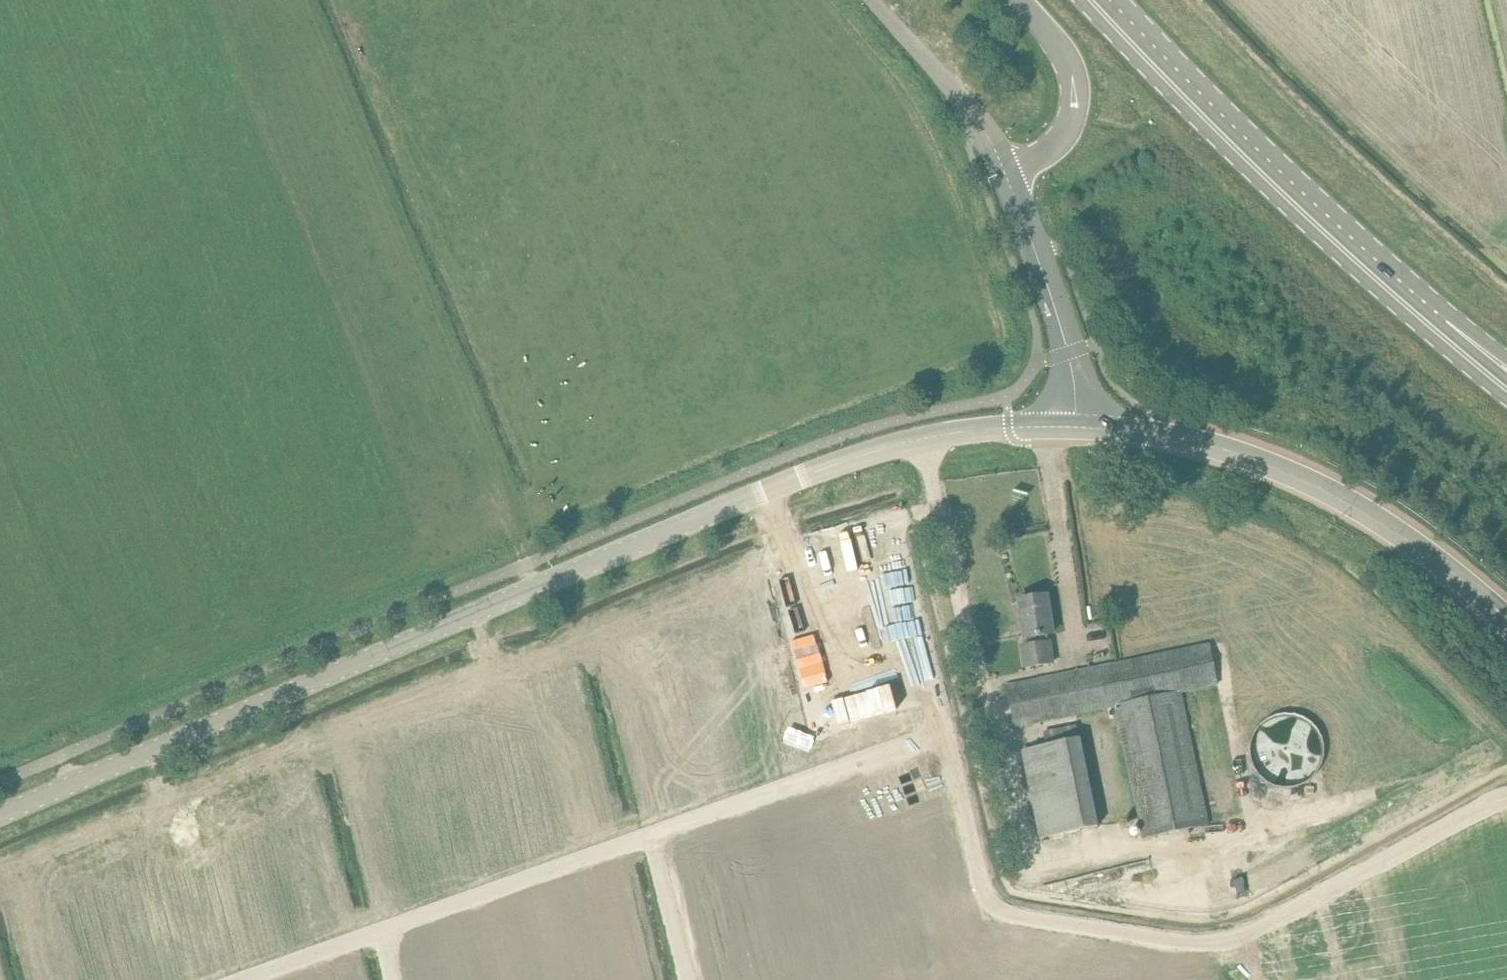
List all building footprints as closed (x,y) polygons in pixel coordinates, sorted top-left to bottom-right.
[(1019,600),(1025,635),(1026,646),(1022,647),(1025,667),(1052,663),(1048,634),(1053,633),(1047,595),(1019,600)] [(1208,826),(1180,693),(1217,685),(1209,644),(1007,686),(1016,727),(1114,707),(1142,840),(1208,826)] [(1291,712),(1288,712),(1284,712),(1280,713),(1277,714),(1274,715),(1272,716),(1269,717),(1267,718),(1265,720),(1263,722),(1260,724),(1259,726),(1257,728),(1256,731),(1255,733),(1254,735),(1253,738),(1252,740),(1251,743),(1251,747),(1251,751),(1251,753),(1251,756),(1252,758),(1253,761),(1254,764),(1255,767),(1257,769),(1259,772),(1261,775),(1265,779),(1268,781),(1273,783),(1277,785),(1279,785),(1283,786),(1288,786),(1292,786),(1297,785),(1300,785),(1302,784),(1305,782),(1308,781),(1310,779),(1313,777),(1315,775),(1316,773),(1318,771),(1320,769),(1321,766),(1322,764),(1323,762),(1324,760),(1324,757),(1325,754),(1325,751),(1325,749),(1325,747),(1325,744),(1324,742),(1324,739),(1323,737),(1322,734),(1321,732),(1320,730),(1318,727),(1316,724),(1315,723),(1312,721),(1310,719),(1308,718),(1305,716),(1303,715),(1298,714),(1296,713),(1293,712),(1291,712)] [(1022,751),(1040,838),(1098,827),(1080,739),(1022,751)]
